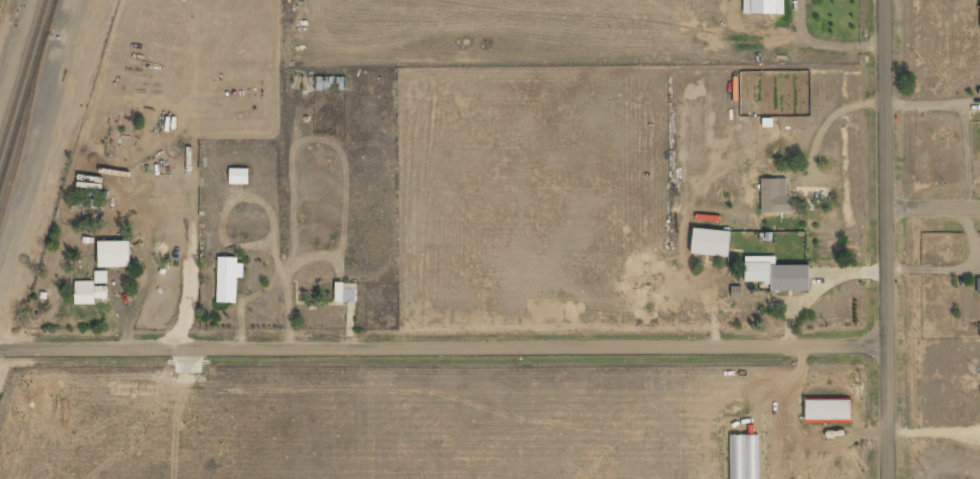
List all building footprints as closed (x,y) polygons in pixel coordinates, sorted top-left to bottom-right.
[(745,14),(785,15),(785,0),(745,0),(745,14)] [(251,169),(232,168),(232,184),(251,184),(251,169)] [(788,179),(762,179),(763,213),(795,213),(795,196),(788,196),(788,179)] [(733,231),(696,229),(695,254),(732,256),(733,231)] [(102,241),(102,267),(133,267),(132,241),(102,241)] [(238,303),(238,278),(242,278),(243,258),(220,257),(219,302),(238,303)] [(813,290),(812,264),(748,265),(748,282),(774,282),(774,291),(813,290)] [(109,271),(96,271),(96,284),(109,284),(109,271)] [(77,305),(98,304),(98,299),(109,298),(109,286),(96,286),(96,281),(77,281),(77,305)] [(358,283),(338,283),(338,302),(358,302),(358,283)] [(733,299),(744,299),(744,287),(733,287),(733,299)] [(854,400),(808,399),(808,423),(854,424),(854,400)]
